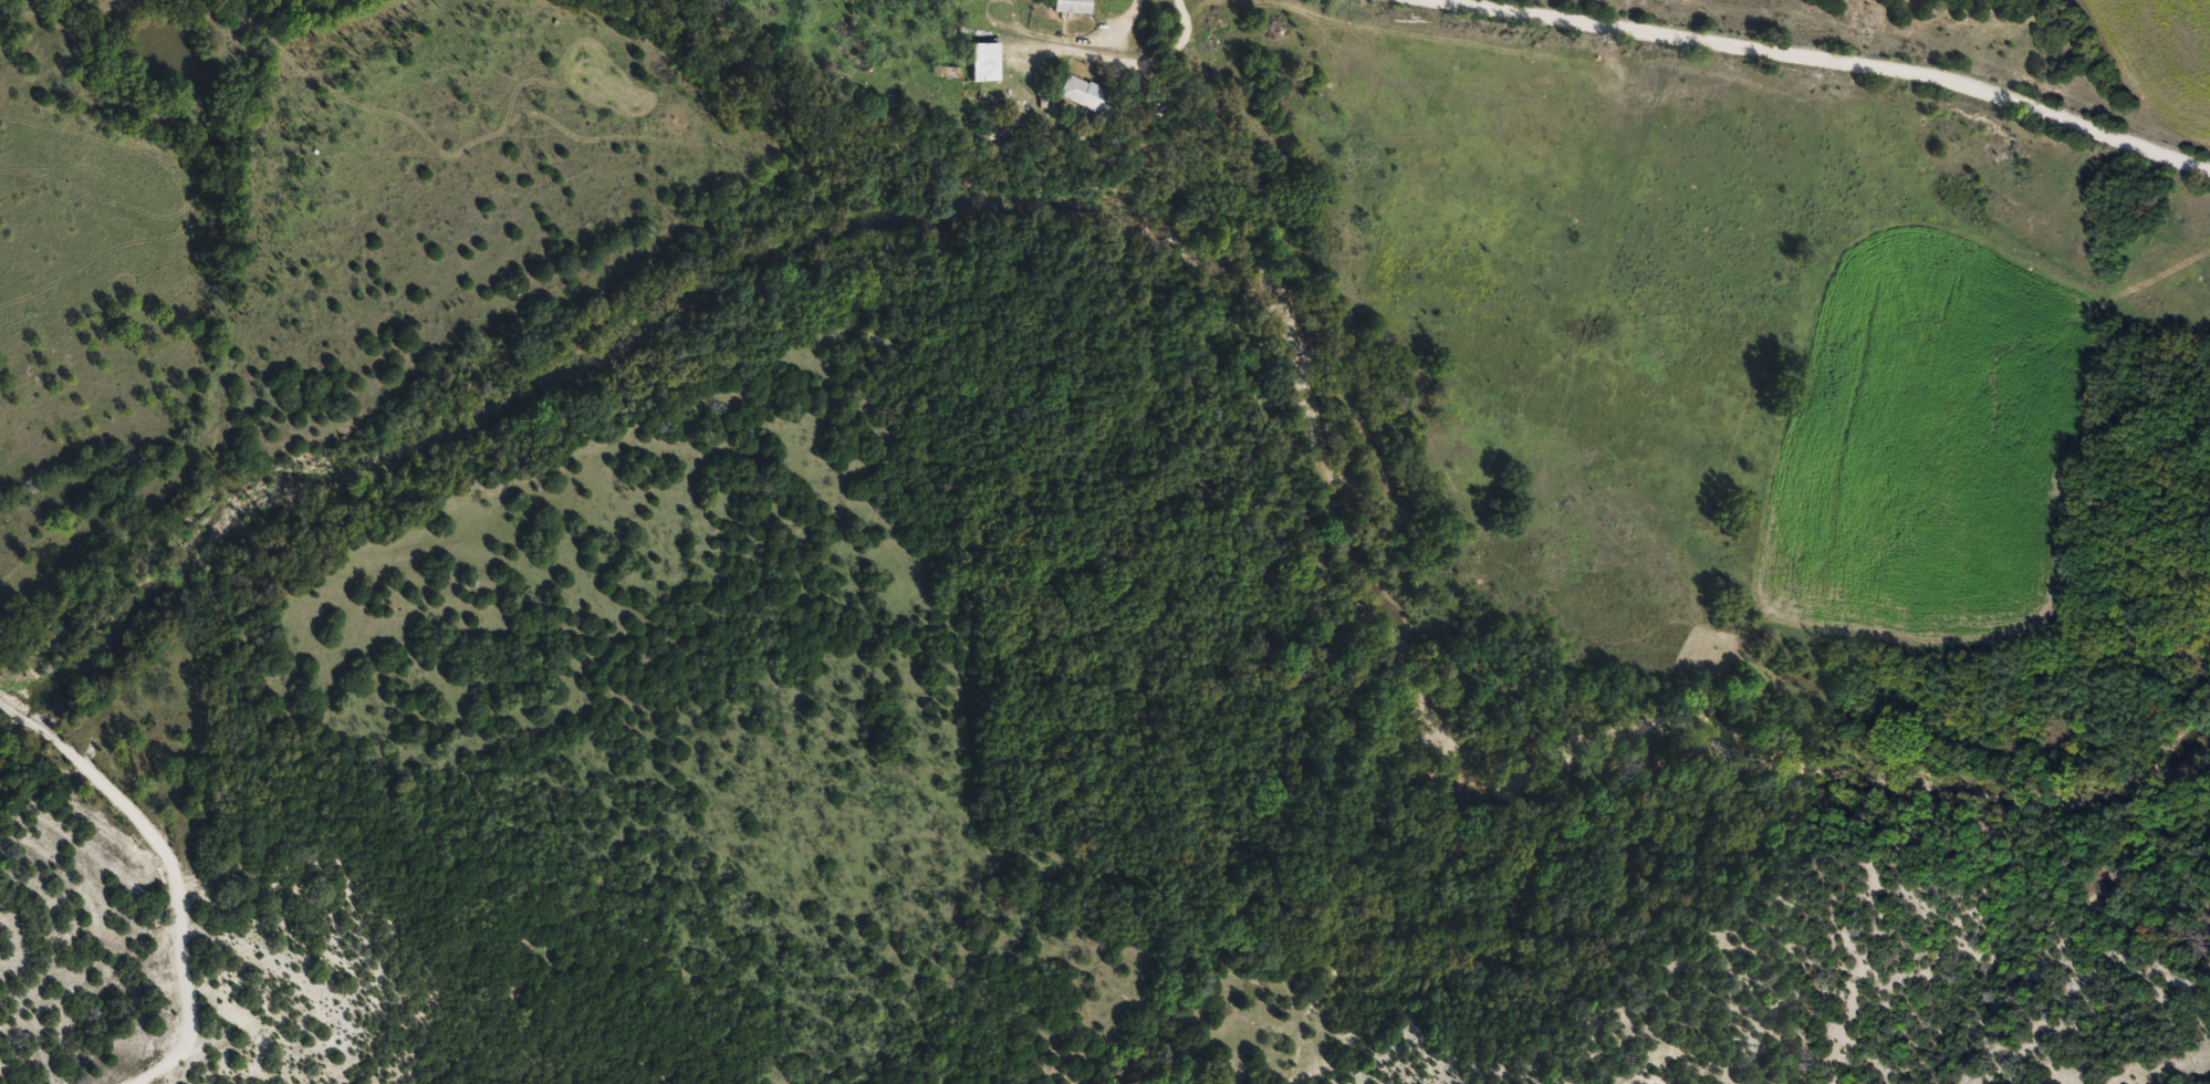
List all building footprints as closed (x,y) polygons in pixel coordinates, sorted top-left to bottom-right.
[(1089,17),(1090,0),(1053,0),(1052,16),(1089,17)] [(1058,98),(1092,114),(1102,93),(1069,77),(1058,98)]
